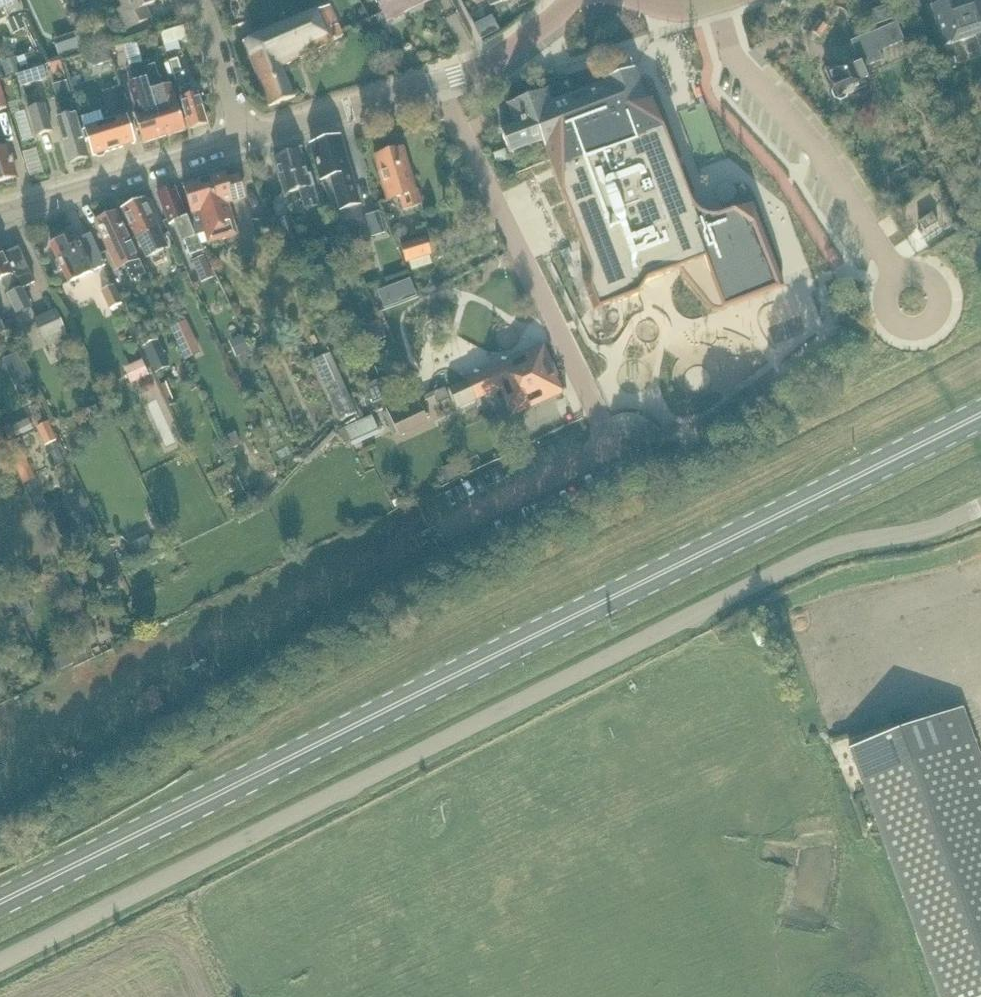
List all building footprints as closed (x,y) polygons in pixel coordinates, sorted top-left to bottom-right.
[(3,12),(7,20),(19,14),(13,0),(0,0),(0,14),(3,12)] [(77,8),(74,0),(72,0),(64,4),(68,13),(77,8)] [(122,11),(114,15),(123,34),(149,21),(143,10),(160,2),(160,0),(116,0),(122,11)] [(387,26),(434,2),(432,0),(374,0),(387,26)] [(458,13),(471,6),(468,0),(451,0),(458,13)] [(490,9),(512,0),(486,0),(490,9)] [(933,10),(946,47),(975,38),(980,54),(980,53),(980,0),(962,6),(960,1),(933,10)] [(341,38),(328,7),(241,44),(268,108),(295,98),(282,68),(341,38)] [(872,28),(889,22),(884,8),(867,14),(872,28)] [(78,10),(69,14),(75,26),(84,22),(78,10)] [(20,15),(7,21),(13,34),(26,28),(20,15)] [(492,18),(475,27),(482,41),(499,32),(492,18)] [(148,27),(152,44),(172,39),(167,22),(148,27)] [(819,38),(827,28),(819,23),(812,33),(819,38)] [(882,62),(878,53),(904,42),(896,24),(870,35),(850,43),(856,57),(825,71),(831,84),(835,95),(837,100),(854,93),(871,86),(863,70),(882,62)] [(74,31),(59,38),(64,49),(79,42),(74,31)] [(98,52),(77,57),(83,79),(104,73),(98,52)] [(19,72),(15,59),(1,64),(5,77),(19,72)] [(187,97),(183,83),(188,82),(185,72),(180,74),(176,61),(168,63),(189,130),(206,125),(196,95),(187,97)] [(53,74),(62,71),(60,63),(50,66),(53,74)] [(161,87),(155,66),(143,70),(142,70),(163,138),(184,132),(169,85),(161,87)] [(142,70),(143,70),(142,67),(132,70),(135,83),(133,84),(141,115),(133,117),(142,145),(163,138),(142,70)] [(44,69),(18,77),(21,88),(47,80),(44,69)] [(538,109),(532,112),(541,141),(542,141),(547,156),(575,230),(591,273),(583,284),(594,313),(638,296),(647,282),(679,271),(710,309),(711,310),(712,310),(712,311),(713,311),(714,312),(715,312),(716,312),(717,312),(718,312),(719,312),(720,312),(721,312),(722,312),(783,289),(752,206),(722,217),(720,217),(718,218),(716,218),(714,218),(711,218),(709,218),(707,218),(705,217),(703,216),(701,215),(700,214),(698,213),(696,211),(695,210),(694,208),(692,209),(683,184),(651,100),(646,103),(639,86),(634,72),(616,79),(616,78),(610,81),(604,83),(605,85),(551,105),(550,104),(549,100),(537,105),(538,109)] [(45,82),(49,101),(60,99),(56,80),(45,82)] [(119,87),(113,89),(119,110),(125,108),(119,87)] [(537,105),(549,100),(546,92),(508,106),(515,126),(500,131),(508,154),(541,141),(531,112),(538,109),(537,105)] [(86,160),(73,116),(74,116),(70,102),(59,106),(62,120),(57,121),(61,135),(60,135),(69,165),(73,164),(73,166),(83,163),(82,161),(86,160)] [(51,134),(43,107),(27,111),(35,139),(51,134)] [(104,123),(113,152),(134,145),(125,117),(104,123)] [(105,154),(113,152),(104,123),(83,130),(92,158),(96,157),(98,158),(104,156),(105,154)] [(358,206),(340,141),(335,143),(334,140),(312,146),(321,181),(331,178),(340,211),(358,206)] [(13,181),(16,181),(6,149),(0,151),(0,185),(3,184),(5,187),(13,185),(13,181)] [(415,192),(403,150),(375,158),(388,201),(401,198),(405,211),(422,206),(417,191),(415,192)] [(306,177),(299,153),(275,161),(285,195),(301,190),(302,196),(299,197),(304,211),(318,207),(309,176),(306,177)] [(224,174),(203,181),(218,233),(232,229),(225,206),(233,204),(232,200),(245,196),(239,177),(226,181),(224,174)] [(206,237),(218,233),(203,181),(182,187),(190,214),(186,215),(196,238),(198,237),(206,235),(206,237)] [(186,215),(183,216),(173,189),(157,195),(168,225),(175,222),(183,241),(190,257),(203,252),(198,237),(196,238),(186,215)] [(168,250),(158,230),(144,201),(121,211),(135,241),(136,240),(147,261),(168,250)] [(116,214),(94,224),(107,253),(113,266),(123,262),(131,279),(144,273),(141,267),(133,249),(130,242),(129,243),(116,214)] [(372,238),(384,234),(379,214),(366,218),(372,238)] [(925,232),(937,224),(932,215),(919,223),(925,232)] [(297,250),(289,220),(278,223),(287,253),(297,250)] [(100,257),(89,235),(70,244),(67,238),(50,246),(62,273),(68,285),(93,274),(93,272),(105,267),(100,257)] [(431,257),(430,255),(426,239),(401,246),(406,264),(431,257)] [(333,240),(323,245),(328,256),(338,251),(333,240)] [(3,256),(0,250),(0,280),(1,280),(8,297),(17,316),(32,309),(22,290),(35,284),(18,249),(3,256)] [(214,279),(204,257),(194,261),(204,283),(214,279)] [(406,293),(382,302),(386,311),(409,301),(417,298),(410,281),(402,284),(406,293)] [(101,293),(109,311),(122,305),(114,287),(101,293)] [(65,332),(56,311),(33,320),(43,342),(65,332)] [(369,320),(357,324),(363,341),(375,337),(369,320)] [(186,322),(172,328),(177,339),(191,333),(186,322)] [(242,337),(232,341),(238,356),(248,351),(242,337)] [(152,338),(143,342),(144,346),(156,372),(170,366),(158,340),(154,342),(152,338)] [(248,351),(253,362),(268,355),(263,344),(248,351)] [(466,381),(448,389),(457,409),(500,391),(512,417),(561,395),(555,382),(558,381),(547,357),(543,347),(466,381)] [(16,354),(2,360),(6,370),(20,364),(16,354)] [(359,419),(332,357),(315,365),(342,427),(359,419)] [(128,367),(135,382),(148,376),(141,361),(128,367)] [(385,377),(368,385),(374,400),(391,392),(385,377)] [(435,387),(422,393),(425,401),(435,396),(438,403),(449,398),(445,389),(437,392),(435,387)] [(399,439),(428,424),(415,397),(386,411),(399,439)] [(99,415),(94,406),(85,411),(90,420),(99,415)] [(350,443),(378,431),(372,417),(344,430),(350,443)] [(56,441),(47,423),(38,427),(46,445),(56,441)] [(224,439),(229,450),(240,445),(235,434),(224,439)] [(7,445),(13,457),(10,458),(23,486),(34,481),(22,453),(21,453),(15,441),(7,445)] [(442,469),(449,483),(466,475),(459,461),(442,469)] [(253,488),(249,494),(252,501),(259,502),(263,496),(260,489),(253,488)] [(70,498),(77,513),(86,509),(79,494),(70,498)] [(235,519),(246,513),(243,506),(231,511),(235,519)] [(156,518),(150,521),(156,534),(162,531),(156,518)] [(962,709),(849,750),(938,996),(980,996),(980,761),(962,709)]
